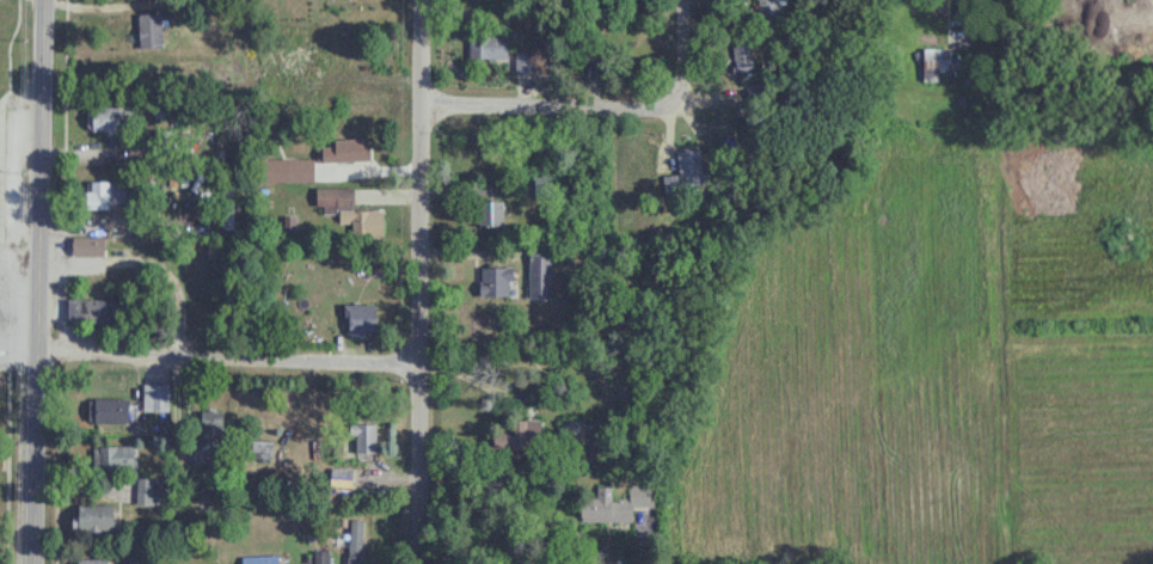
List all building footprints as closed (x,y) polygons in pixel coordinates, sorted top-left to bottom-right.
[(759,19),(786,19),(786,0),(759,0),(759,19)] [(139,13),(139,50),(162,50),(162,13),(139,13)] [(507,59),(507,36),(470,36),(470,59),(507,59)] [(734,72),(752,71),(751,45),(733,46),(734,72)] [(532,52),(516,52),(516,75),(532,75),(532,52)] [(928,53),(928,76),(937,76),(937,69),(948,69),(948,53),(928,53)] [(119,106),(88,106),(88,131),(119,131),(119,106)] [(369,139),(338,139),(338,160),(369,160),(369,139)] [(667,184),(697,190),(704,153),(681,148),(675,176),(669,175),(667,184)] [(293,181),(293,159),(266,159),(266,181),(293,181)] [(128,181),(85,181),(85,208),(128,208),(128,181)] [(222,230),(233,230),(233,183),(222,183),(222,230)] [(354,189),(322,188),(321,213),(354,213),(354,189)] [(503,201),(480,201),(480,226),(503,226),(503,201)] [(72,255),(104,255),(104,237),(72,237),(72,255)] [(529,298),(551,298),(551,256),(529,256),(529,298)] [(481,296),(511,296),(511,268),(481,268),(481,296)] [(68,322),(117,322),(117,299),(68,299),(68,322)] [(376,332),(376,305),(346,305),(346,332),(376,332)] [(145,384),(145,411),(170,411),(170,384),(145,384)] [(88,424),(129,424),(129,398),(88,398),(88,424)] [(223,411),(201,411),(201,444),(223,444),(223,411)] [(511,433),(493,433),(493,448),(541,448),(541,419),(511,419),(511,433)] [(375,453),(375,424),(350,424),(350,453),(375,453)] [(134,446),(92,446),(92,470),(134,470),(134,446)] [(154,480),(139,480),(139,505),(154,505),(154,480)] [(632,521),(632,507),(654,507),(654,485),(630,485),(630,497),(613,497),(613,486),(597,486),(597,497),(579,497),(579,521),(632,521)] [(72,531),(112,531),(112,505),(72,505),(72,531)]
